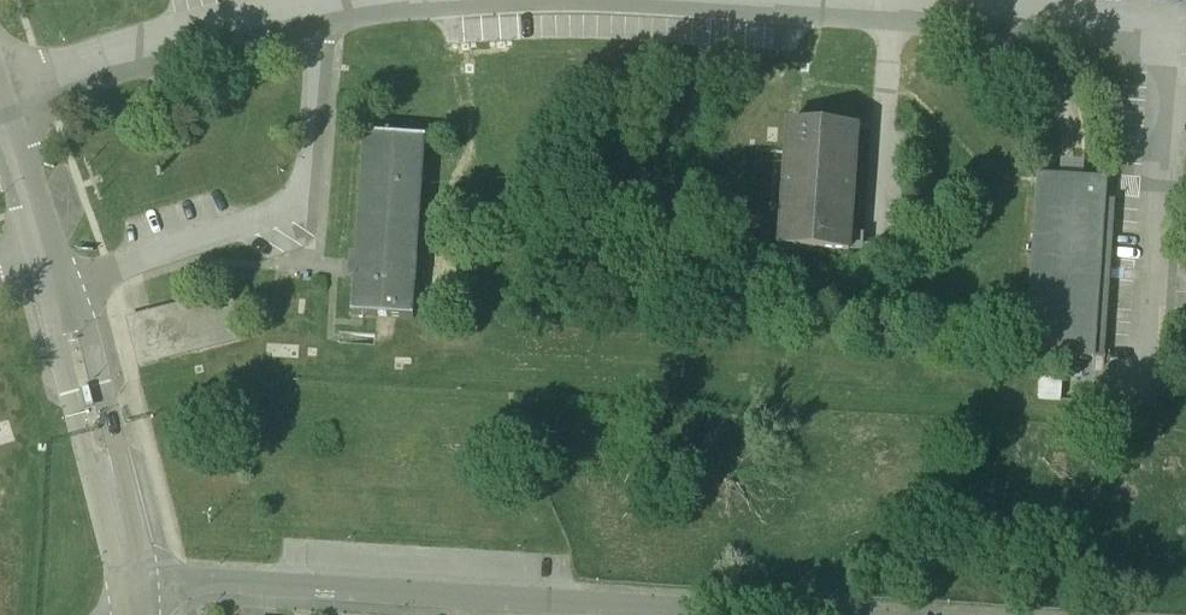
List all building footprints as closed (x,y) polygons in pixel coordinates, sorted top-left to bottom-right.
[(852,253),(861,129),(788,124),(779,247),(852,253)] [(355,315),(414,319),(426,140),(367,136),(358,271),(355,315)] [(1108,182),(1038,177),(1026,355),(1094,360),(1095,360),(1108,182)] [(246,343),(235,297),(131,322),(142,368),(246,343)]
